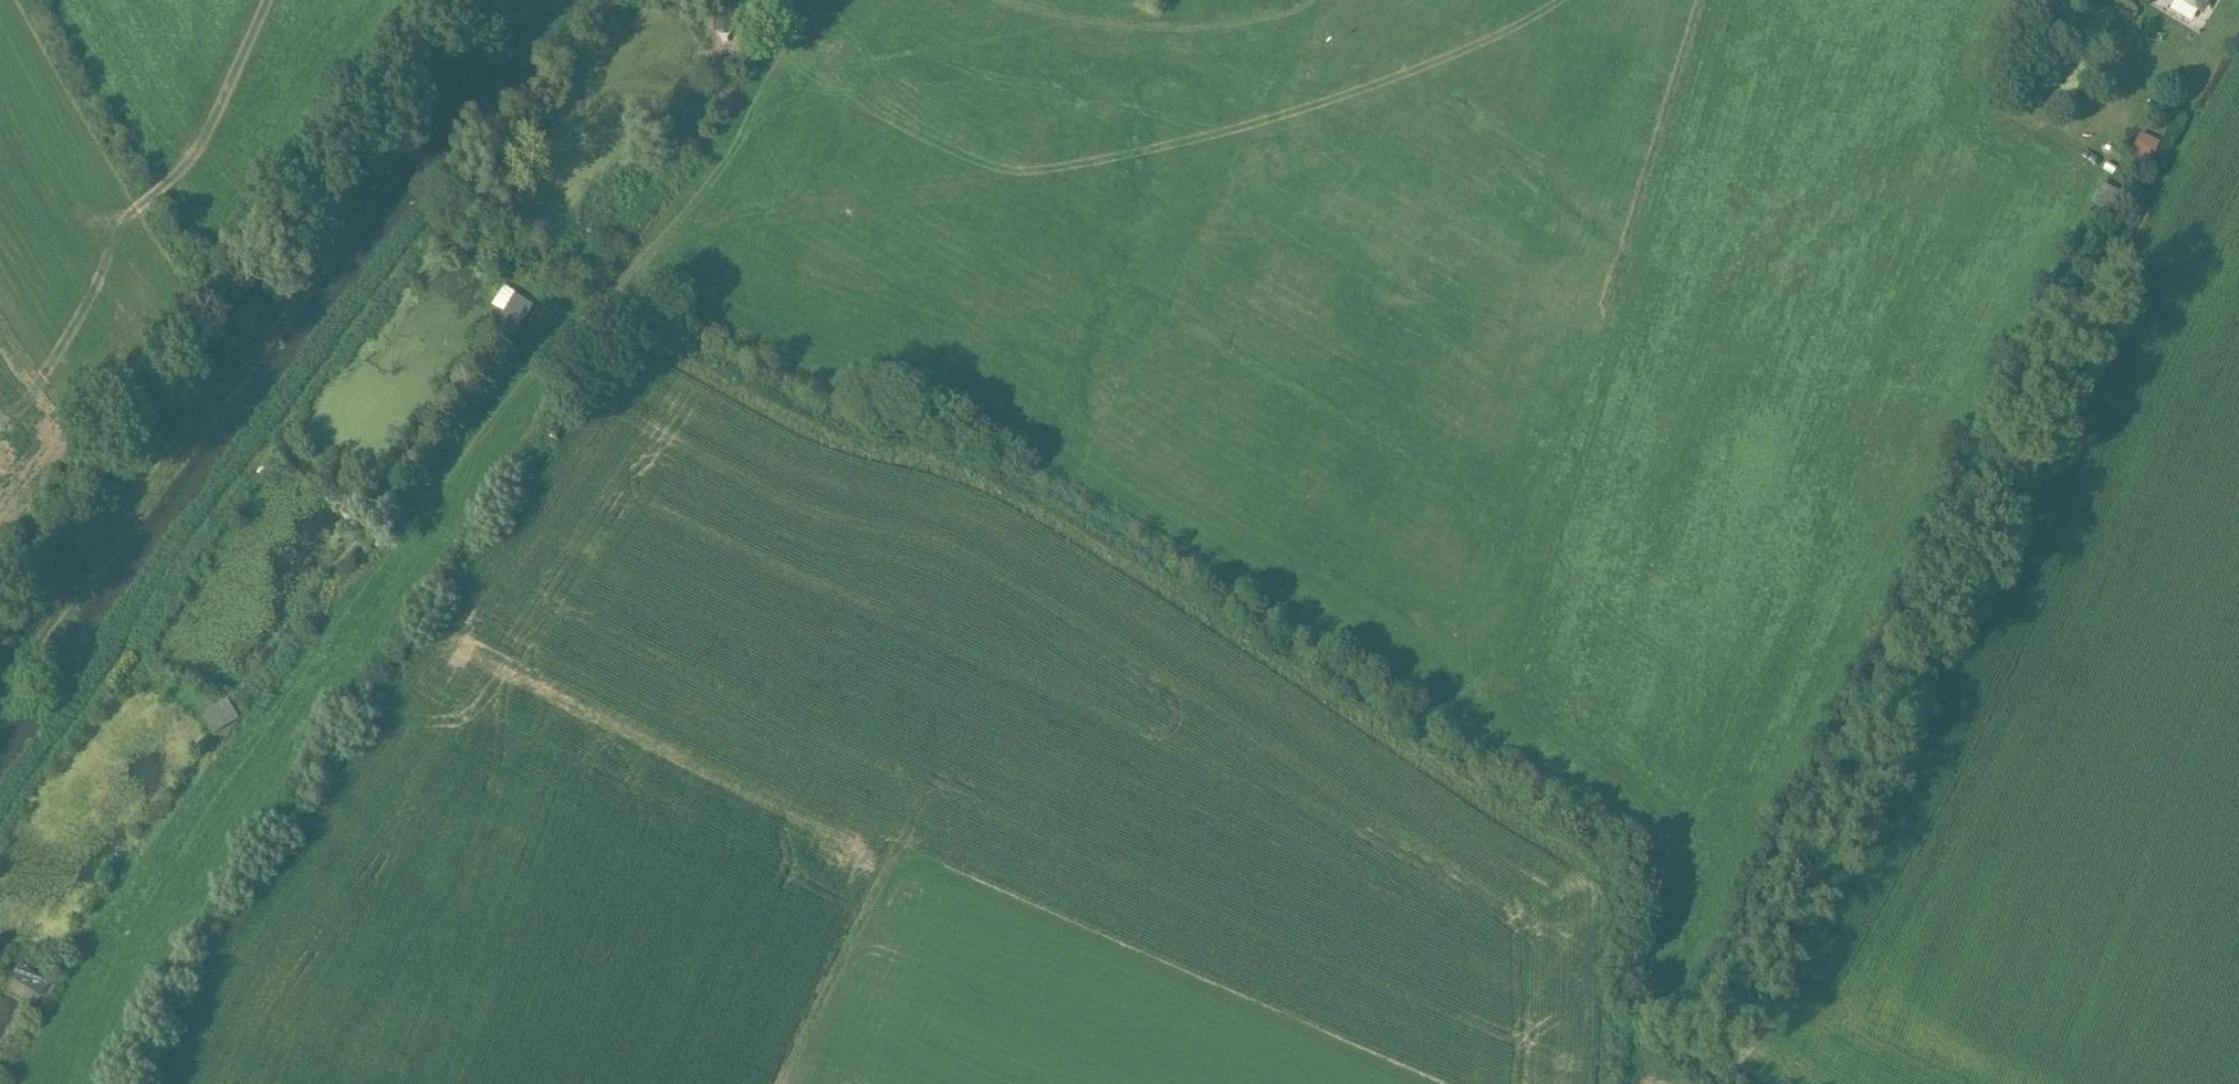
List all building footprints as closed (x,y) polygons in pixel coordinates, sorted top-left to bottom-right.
[(2197,8),(2201,0),(2183,0),(2197,8)] [(2142,132),(2135,146),(2155,155),(2162,141),(2142,132)] [(2096,200),(2113,210),(2123,193),(2106,183),(2096,200)] [(235,707),(210,716),(217,736),(241,728),(235,707)] [(53,982),(21,965),(7,989),(40,1006),(53,982)]
